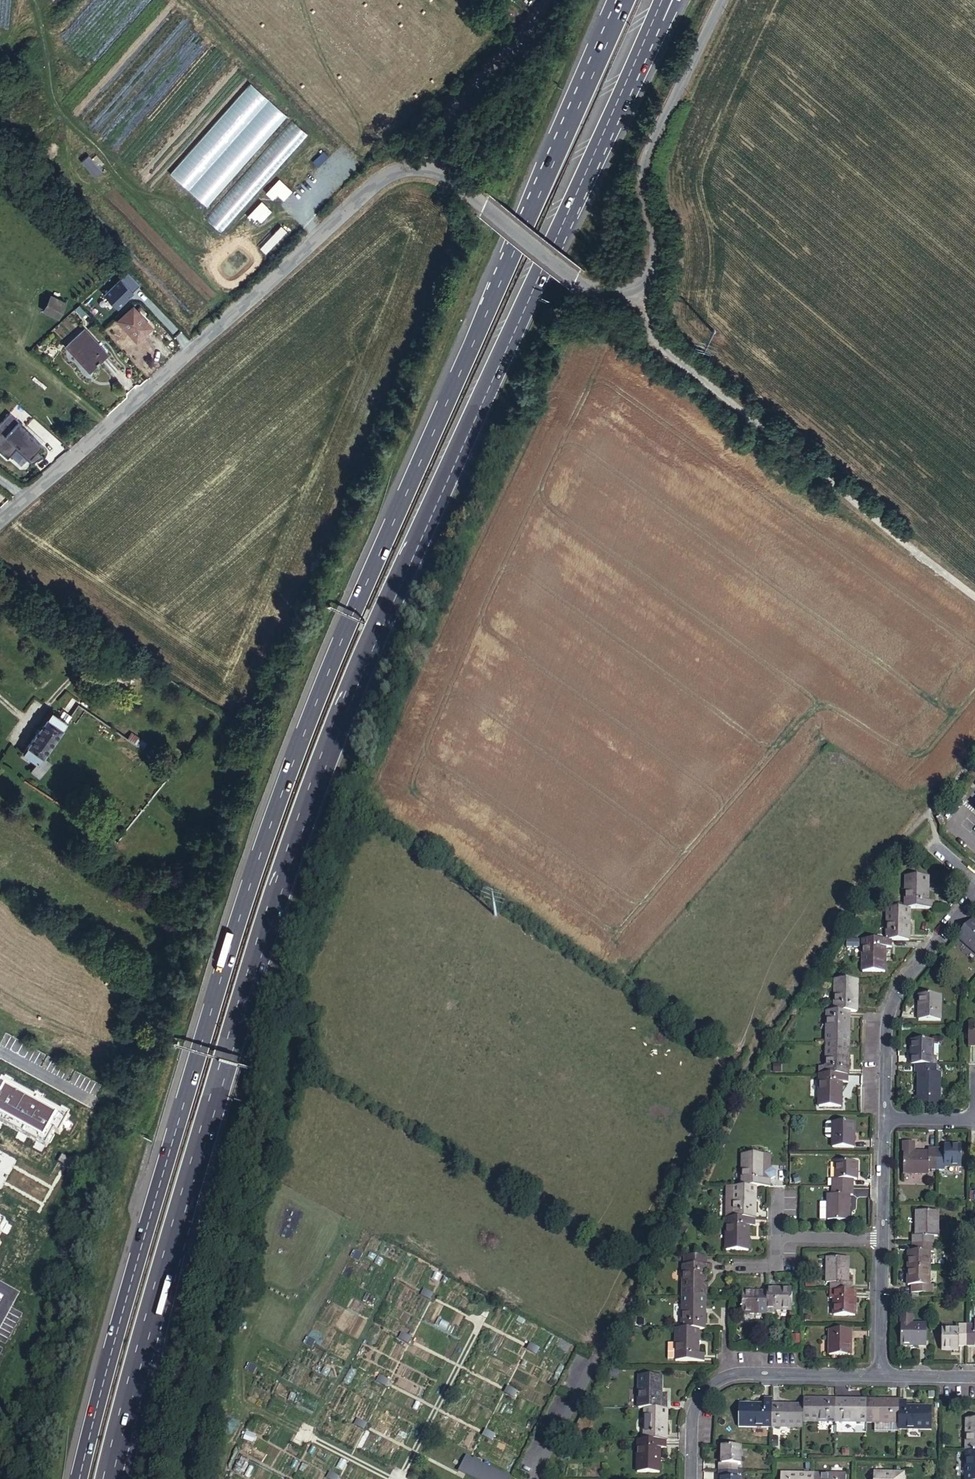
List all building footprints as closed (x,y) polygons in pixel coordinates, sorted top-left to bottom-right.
[(136,282),(122,267),(117,273),(131,287),(136,282)] [(44,309),(59,317),(66,302),(51,295),(44,309)] [(153,327),(135,308),(119,322),(138,342),(153,327)] [(78,355),(76,357),(90,371),(108,354),(85,331),(69,345),(78,355)] [(42,444),(24,429),(35,417),(19,403),(0,425),(0,451),(6,457),(18,444),(36,460),(45,455),(38,449),(42,444)] [(21,751),(23,753),(52,711),(50,710),(21,751)] [(35,761),(40,755),(64,719),(52,711),(23,753),(35,761)] [(130,734),(126,739),(141,749),(144,743),(130,734)] [(48,761),(40,755),(35,761),(28,769),(36,776),(48,761)] [(168,760),(164,764),(171,769),(175,764),(168,760)] [(910,880),(910,912),(913,912),(940,912),(940,904),(931,904),(932,880),(910,880)] [(888,912),(887,944),(896,944),(913,944),(913,912),(910,912),(888,912)] [(973,920),(960,935),(967,941),(974,948),(974,922),(973,920)] [(887,944),(865,943),(865,975),(888,975),(888,951),(895,951),(896,944),(887,944)] [(834,1013),(848,1013),(856,1013),(857,982),(834,981),(834,1013)] [(919,1019),(941,1019),(942,996),(920,996),(919,1019)] [(825,1045),(847,1045),(848,1013),(834,1013),(825,1012),(825,1045)] [(914,1057),(914,1066),(936,1066),(936,1058),(931,1058),(931,1041),(911,1040),(910,1057),(914,1057)] [(825,1076),(847,1076),(847,1045),(825,1045),(825,1068),(825,1076)] [(914,1066),(914,1072),(920,1073),(920,1098),(940,1098),(941,1073),(935,1073),(936,1066),(914,1066)] [(846,1083),(847,1076),(825,1076),(818,1076),(817,1108),(840,1108),(840,1083),(846,1083)] [(915,1098),(915,1108),(940,1108),(940,1098),(920,1098),(915,1098)] [(826,1148),(848,1149),(850,1124),(822,1124),(820,1125),(819,1137),(821,1139),(827,1139),(826,1148)] [(903,1142),(903,1154),(913,1155),(913,1143),(903,1142)] [(943,1150),(936,1150),(935,1169),(943,1169),(944,1163),(961,1163),(962,1144),(945,1144),(943,1150)] [(936,1150),(928,1149),(927,1155),(913,1155),(903,1154),(903,1174),(927,1174),(928,1169),(935,1169),(936,1150)] [(738,1156),(737,1187),(752,1188),(765,1188),(765,1180),(759,1181),(758,1155),(738,1156)] [(766,1155),(758,1155),(759,1181),(765,1180),(769,1178),(770,1173),(766,1170),(766,1155)] [(840,1182),(832,1183),(832,1190),(852,1190),(853,1183),(860,1182),(861,1166),(840,1166),(840,1182)] [(731,1187),(723,1187),(722,1219),(730,1219),(731,1187)] [(752,1219),(752,1188),(737,1187),(736,1187),(731,1187),(730,1219),(752,1219)] [(852,1190),(832,1190),(831,1198),(826,1199),(826,1204),(819,1204),(819,1222),(847,1222),(848,1199),(852,1199),(852,1190)] [(916,1239),(916,1247),(934,1247),(935,1238),(940,1238),(941,1214),(922,1214),(921,1238),(916,1239)] [(730,1219),(722,1219),(722,1251),(744,1251),(745,1228),(752,1227),(752,1219),(730,1219)] [(916,1247),(916,1254),(910,1254),(909,1275),(928,1275),(929,1255),(934,1254),(934,1247),(916,1247)] [(828,1283),(828,1291),(847,1291),(848,1283),(845,1283),(846,1259),(826,1259),(825,1283),(828,1283)] [(684,1266),(683,1266),(682,1298),(704,1298),(705,1274),(711,1274),(712,1266),(706,1266),(691,1266),(684,1266)] [(909,1275),(909,1288),(914,1288),(914,1296),(933,1296),(934,1288),(927,1288),(928,1275),(909,1275)] [(766,1318),(774,1319),(775,1312),(791,1312),(792,1291),(774,1291),(774,1297),(766,1297),(766,1318)] [(828,1291),(827,1299),(835,1299),(834,1315),(853,1316),(854,1291),(847,1291),(828,1291)] [(741,1318),(766,1318),(766,1297),(741,1297),(741,1318)] [(704,1298),(682,1298),(681,1329),(697,1329),(703,1330),(704,1298)] [(634,1328),(644,1328),(644,1319),(635,1320),(634,1328)] [(971,1344),(972,1339),(974,1339),(974,1319),(972,1319),(971,1324),(964,1324),(963,1344),(971,1344)] [(899,1347),(923,1348),(924,1325),(912,1326),(912,1320),(900,1320),(899,1347)] [(957,1343),(963,1344),(964,1324),(957,1324),(956,1329),(940,1329),(939,1348),(956,1348),(957,1343)] [(696,1353),(697,1329),(681,1329),(674,1329),(674,1344),(666,1344),(666,1361),(702,1361),(703,1354),(696,1353)] [(826,1355),(847,1356),(848,1331),(827,1331),(826,1355)] [(644,1409),(667,1409),(668,1402),(660,1402),(661,1377),(639,1377),(637,1409),(644,1409)] [(803,1425),(833,1425),(834,1403),(803,1402),(803,1413),(803,1425)] [(834,1403),(833,1425),(866,1426),(866,1404),(834,1403)] [(738,1434),(769,1434),(771,1411),(771,1405),(764,1404),(763,1412),(739,1411),(738,1434)] [(898,1427),(898,1405),(866,1404),(866,1426),(898,1427)] [(906,1405),(898,1405),(898,1427),(898,1434),(930,1434),(930,1411),(906,1411),(906,1405)] [(644,1409),(644,1440),(666,1440),(667,1409),(644,1409)] [(769,1434),(803,1435),(803,1425),(803,1413),(771,1411),(769,1434)] [(966,1423),(965,1455),(974,1456),(974,1423),(966,1423)] [(637,1439),(637,1473),(659,1473),(660,1448),(666,1447),(666,1440),(644,1440),(637,1439)] [(724,1465),(722,1466),(721,1472),(742,1473),(742,1466),(745,1466),(746,1447),(725,1447),(724,1465)] [(511,1476),(466,1455),(458,1472),(474,1478),(510,1478),(511,1476)] [(965,1455),(964,1478),(974,1478),(974,1456),(965,1455)]
